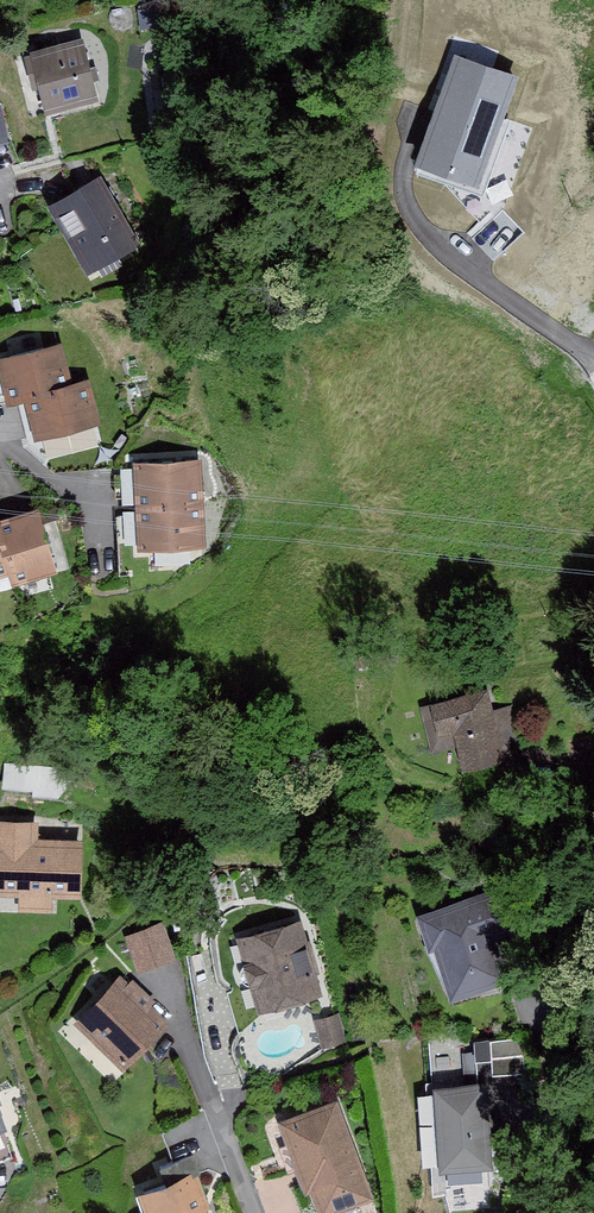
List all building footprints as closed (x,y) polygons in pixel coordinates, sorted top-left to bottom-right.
[(24,53),(44,119),(105,101),(86,35),(24,53)] [(452,55),(413,167),(479,189),(517,77),(452,55)] [(96,179),(49,208),(90,275),(137,247),(96,179)] [(0,359),(0,378),(8,408),(30,403),(38,436),(98,420),(87,378),(69,383),(58,344),(0,359)] [(138,459),(145,549),(209,543),(202,454),(138,459)] [(10,572),(13,582),(62,568),(42,501),(2,513),(0,505),(0,575),(10,572)] [(492,689),(420,706),(431,751),(457,745),(462,770),(508,759),(492,689)] [(65,790),(66,770),(6,767),(5,788),(65,790)] [(0,819),(0,894),(15,894),(15,911),(52,911),(52,895),(83,894),(83,837),(39,837),(39,819),(0,819)] [(505,883),(415,915),(445,1000),(499,981),(486,944),(523,930),(505,883)] [(304,915),(236,934),(258,1011),(326,992),(304,915)] [(167,920),(128,935),(141,971),(180,956),(167,920)] [(172,1019),(118,970),(71,1021),(125,1070),(172,1019)] [(345,1011),(319,1016),(326,1051),(352,1045),(345,1011)] [(488,1086),(430,1089),(435,1170),(492,1166),(488,1086)] [(337,1096),(274,1120),(300,1191),(363,1168),(337,1096)] [(135,1191),(143,1212),(207,1212),(192,1171),(135,1191)]
